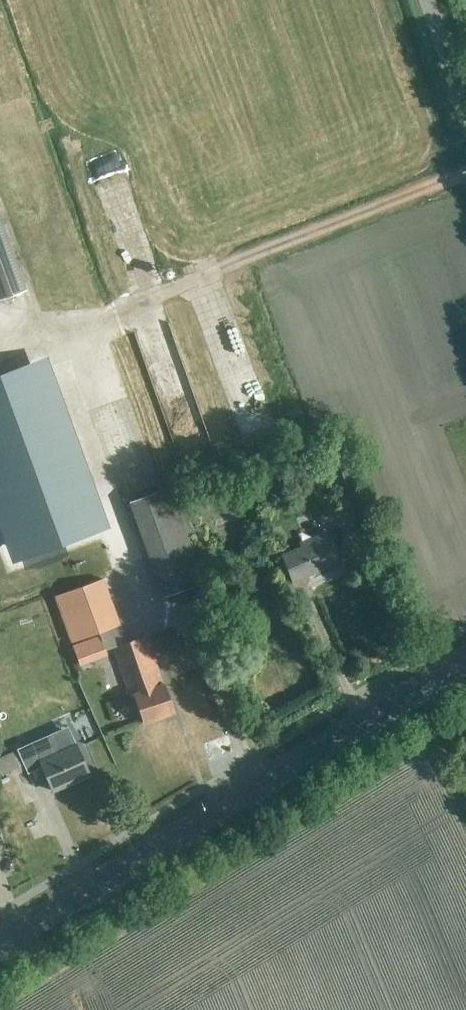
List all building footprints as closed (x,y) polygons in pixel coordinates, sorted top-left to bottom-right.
[(24,289),(0,221),(0,298),(24,289)] [(243,307),(254,302),(248,288),(237,294),(243,307)] [(0,384),(0,525),(9,550),(86,523),(31,371),(0,384)] [(153,486),(185,584),(209,576),(203,556),(208,555),(206,547),(216,544),(193,473),(153,486)] [(293,582),(340,562),(327,531),(299,543),(300,546),(281,555),(293,582)] [(95,634),(84,603),(108,594),(103,579),(55,596),(71,642),(95,634)] [(101,629),(108,646),(137,634),(130,617),(101,629)] [(146,636),(113,647),(129,696),(133,695),(143,722),(173,712),(146,636)] [(208,757),(225,754),(223,741),(205,744),(208,757)] [(52,790),(89,774),(76,745),(40,760),(33,743),(17,749),(27,773),(41,767),(52,790)]
